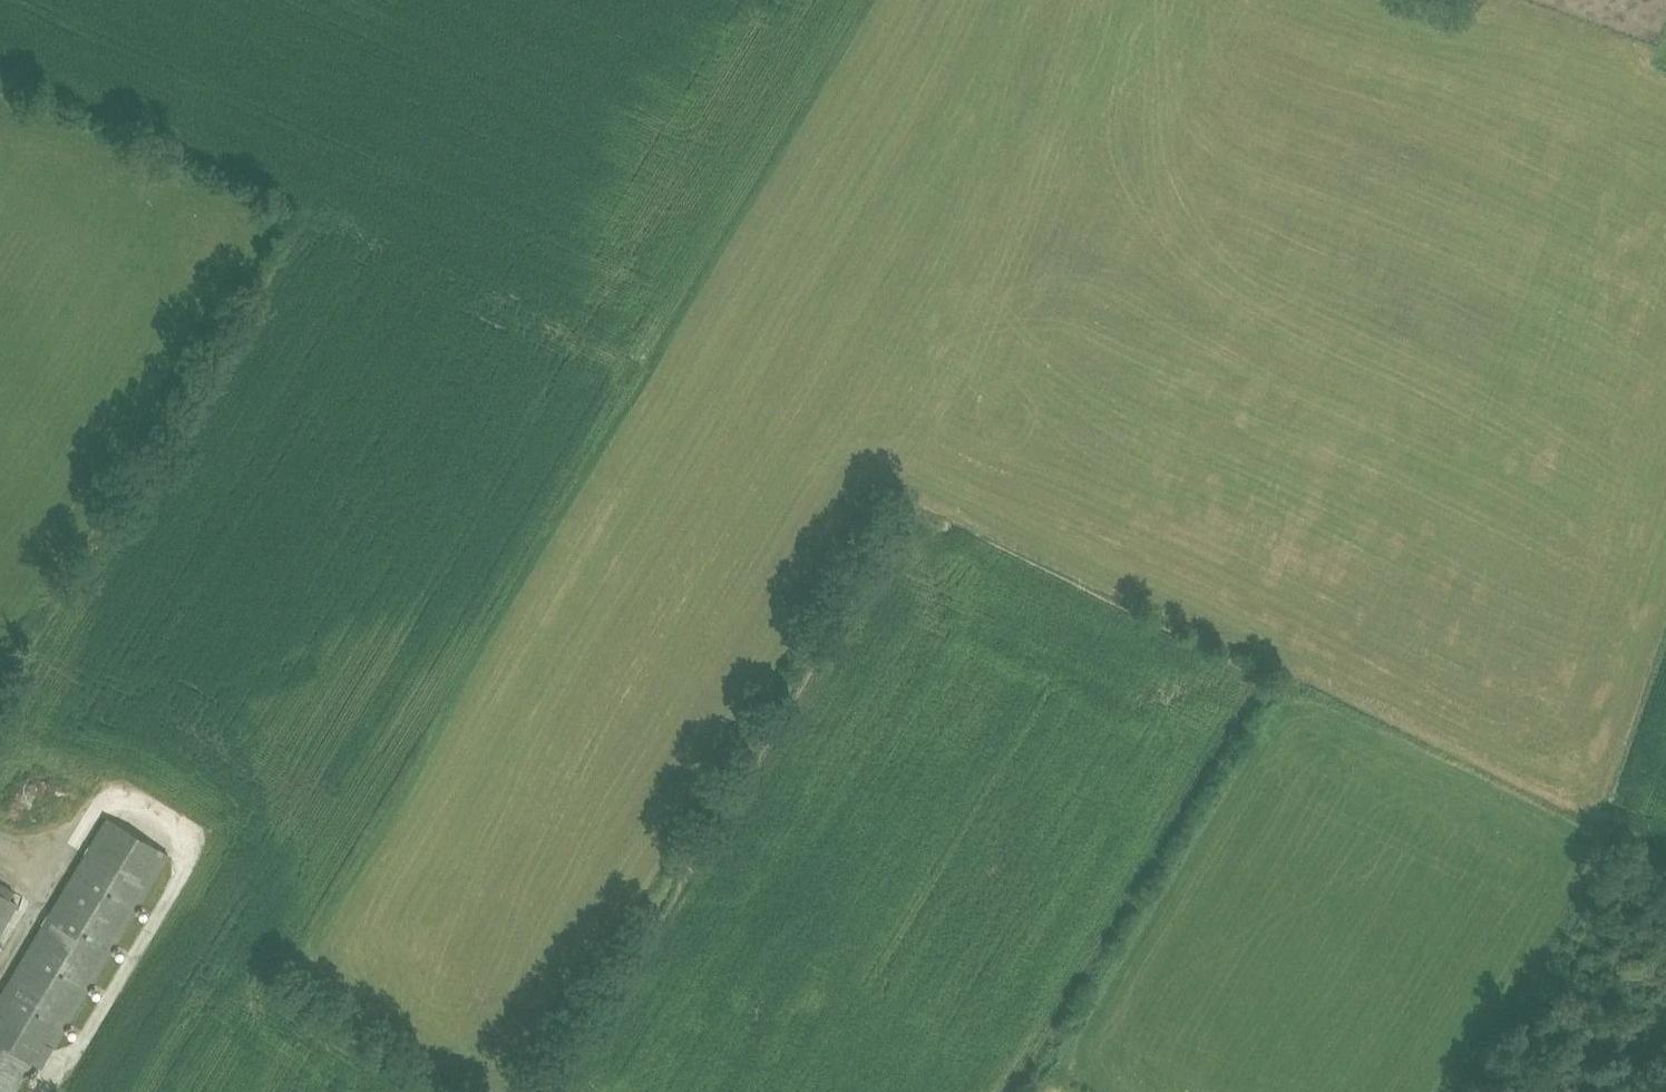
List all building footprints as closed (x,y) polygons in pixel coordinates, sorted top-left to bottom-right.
[(105,817),(104,817),(0,992),(0,1040),(33,1059),(44,1066),(169,855),(105,817)] [(18,902),(12,899),(17,890),(0,880),(0,932),(18,902)] [(33,1059),(0,1040),(0,1091),(13,1091),(33,1059)]
